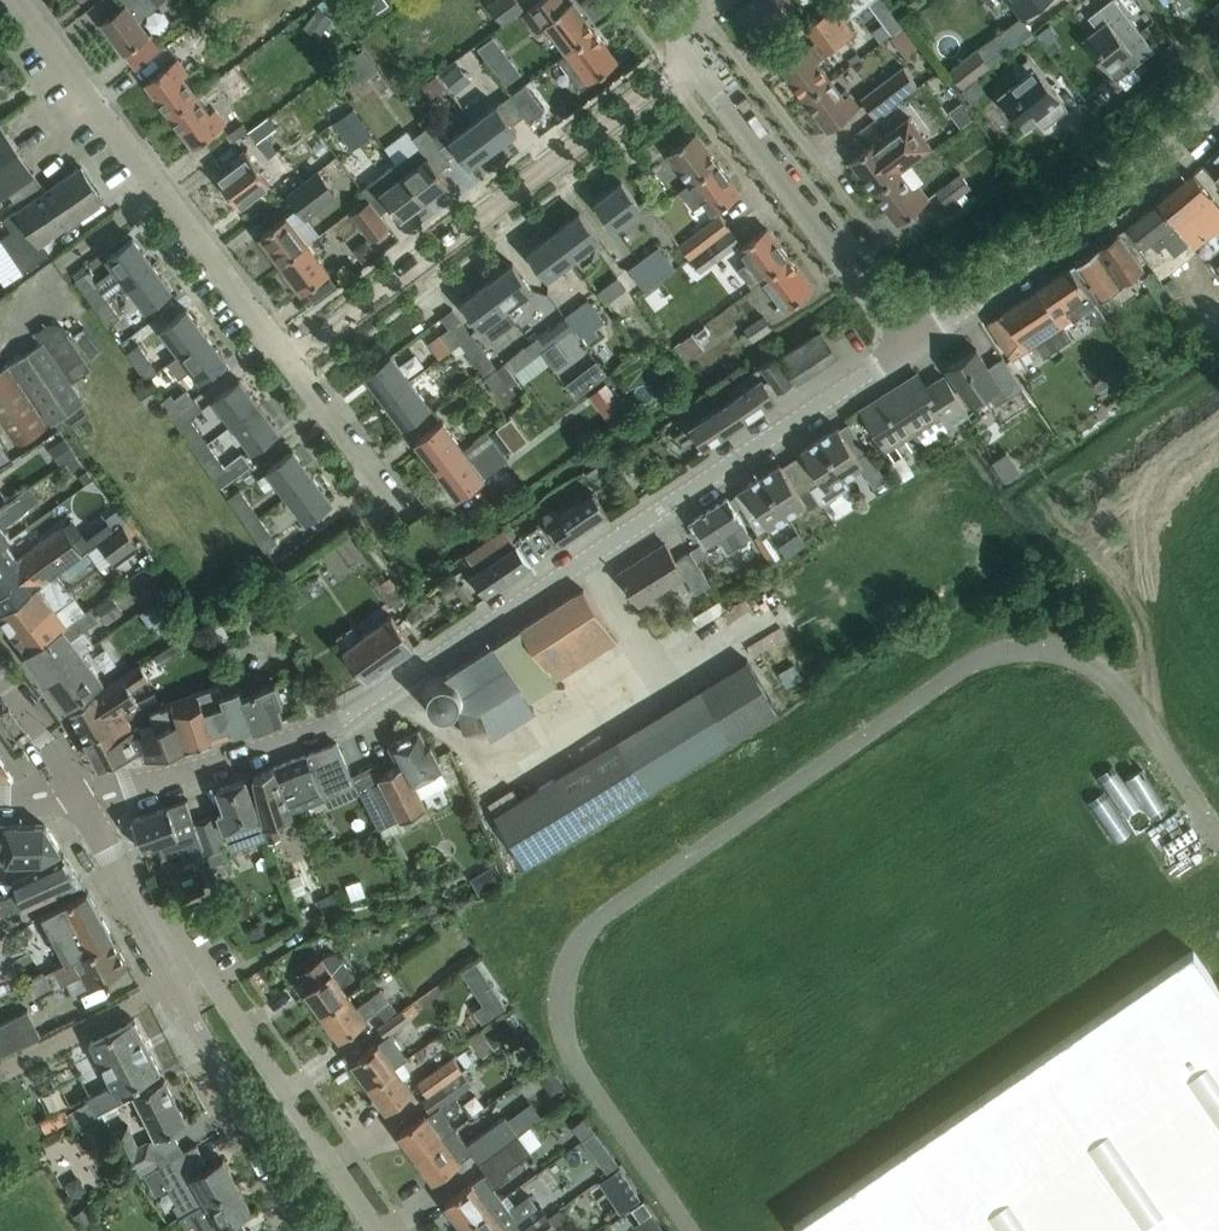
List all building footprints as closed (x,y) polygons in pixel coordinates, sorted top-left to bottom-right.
[(100,21),(124,52),(136,68),(161,48),(149,33),(138,18),(157,4),(154,0),(123,0),(125,3),(100,21)] [(336,14),(325,0),(319,0),(315,3),(318,5),(304,24),(320,36),(336,14)] [(388,2),(386,0),(367,0),(376,11),(388,2)] [(523,8),(518,0),(492,0),(487,4),(502,24),(523,8)] [(561,0),(540,0),(524,12),(535,27),(544,20),(567,51),(594,30),(572,0),(571,0),(565,5),(561,0)] [(778,22),(789,14),(778,0),(747,0),(737,8),(758,36),(778,22)] [(885,0),(844,0),(836,7),(835,5),(805,27),(814,40),(812,42),(780,66),(804,97),(829,79),(816,61),(854,32),(845,20),(868,3),(891,33),(903,24),(885,0)] [(917,3),(915,0),(901,0),(905,8),(917,3)] [(1022,15),(1041,0),(1010,0),(1022,15)] [(1154,48),(1116,0),(1107,0),(1087,15),(1097,28),(1083,39),(1115,79),(1154,48)] [(904,56),(916,47),(920,45),(903,24),(891,33),(892,35),(890,36),(904,56)] [(617,60),(594,30),(567,51),(557,58),(580,88),(617,60)] [(491,35),(477,46),(485,57),(500,46),(491,35)] [(981,45),(943,75),(955,91),(994,61),(981,45)] [(1173,45),(1160,56),(1168,66),(1170,68),(1174,64),(1183,57),(1173,45)] [(360,80),(377,68),(364,48),(346,60),(360,80)] [(1044,126),(1067,108),(1027,57),(1012,68),(1020,78),(997,96),(1022,127),(1036,116),(1044,126)] [(170,113),(195,95),(182,77),(187,73),(176,58),(145,81),(170,113)] [(20,78),(8,63),(0,68),(0,71),(11,84),(20,78)] [(456,63),(442,75),(455,92),(469,80),(456,63)] [(874,116),(916,84),(902,65),(860,97),(874,116)] [(829,79),(804,97),(828,129),(847,115),(859,106),(849,92),(848,93),(844,88),(839,92),(829,79)] [(966,104),(983,91),(974,79),(958,92),(966,104)] [(528,120),(544,108),(524,82),(509,95),(517,106),(528,120)] [(208,112),(195,95),(170,113),(194,146),(224,123),(213,109),(208,112)] [(492,147),(516,129),(506,115),(517,106),(509,95),(499,103),(474,122),(492,147)] [(342,135),(363,120),(353,107),(332,122),(342,135)] [(267,157),(275,150),(264,135),(275,127),(267,115),(248,129),(267,157)] [(850,159),(874,190),(899,172),(916,159),(932,147),(909,115),(881,135),(869,144),(850,159)] [(474,122),(440,147),(447,158),(449,160),(459,152),(469,165),(492,147),(474,122)] [(45,189),(0,123),(0,196),(8,191),(19,206),(45,189)] [(432,139),(424,128),(412,137),(419,146),(396,162),(404,172),(424,199),(447,181),(438,168),(448,161),(449,160),(433,138),(432,139)] [(681,190),(718,163),(694,131),(667,152),(690,182),(681,189),(681,190)] [(1204,160),(1218,176),(1218,146),(1204,160)] [(238,204),(257,190),(268,181),(245,150),(231,161),(234,165),(217,177),(238,204)] [(400,217),(424,199),(404,172),(396,162),(362,187),(370,199),(380,212),(391,204),(400,217)] [(712,212),(739,191),(718,163),(681,190),(694,208),(704,200),(712,212)] [(101,199),(103,198),(80,165),(45,189),(19,206),(19,207),(16,209),(4,217),(13,230),(2,238),(24,270),(49,253),(40,241),(83,211),(101,199)] [(294,207),(260,234),(281,262),(307,242),(307,241),(297,228),(310,218),(307,214),(321,204),(338,192),(320,168),(304,181),(285,195),(294,207)] [(899,172),(874,190),(897,222),(928,199),(918,185),(912,189),(903,177),(899,172)] [(960,172),(936,190),(946,204),(957,196),(963,204),(971,198),(964,190),(970,186),(960,172)] [(1158,200),(1181,231),(1188,239),(1192,245),(1218,223),(1218,206),(1217,203),(1208,191),(1192,172),(1158,200)] [(614,226),(641,206),(621,180),(595,200),(614,226)] [(371,238),(388,225),(379,213),(380,212),(370,199),(352,212),(371,238)] [(1188,239),(1181,231),(1158,200),(1128,224),(1142,243),(1148,238),(1155,247),(1164,240),(1172,251),(1188,239)] [(573,257),(599,237),(579,212),(553,231),(573,257)] [(689,258),(730,228),(718,213),(678,243),(689,258)] [(762,279),(790,258),(766,227),(738,247),(747,259),(736,268),(751,286),(762,278),(762,279)] [(700,272),(740,242),(730,228),(689,258),(700,272)] [(547,276),(573,257),(553,231),(528,250),(547,276)] [(1070,265),(1069,266),(1092,299),(1102,292),(1141,265),(1117,231),(1069,265),(1070,265)] [(116,268),(97,283),(106,297),(126,281),(152,262),(132,236),(131,237),(113,251),(107,256),(116,268)] [(362,245),(360,257),(364,262),(375,253),(367,241),(362,245)] [(302,290),(329,270),(307,242),(281,262),(302,290)] [(677,268),(676,267),(659,244),(639,259),(657,283),(677,268)] [(784,307),(811,287),(790,258),(762,279),(784,307)] [(627,268),(645,291),(657,283),(639,259),(627,268)] [(146,307),(152,302),(171,288),(152,262),(126,281),(146,307)] [(506,307),(532,288),(512,262),(486,281),(506,307)] [(1069,266),(987,321),(1000,341),(1011,357),(1014,355),(1025,347),(1032,342),(1040,354),(1052,346),(1060,339),(1069,334),(1061,323),(1084,307),(1096,323),(1104,317),(1092,299),(1069,266)] [(94,306),(106,297),(87,270),(75,278),(94,306)] [(1168,290),(1159,278),(1153,270),(1141,278),(1160,304),(1169,298),(1171,296),(1172,296),(1168,290)] [(598,290),(607,302),(625,288),(616,276),(598,290)] [(515,320),(506,307),(486,281),(461,300),(480,326),(494,316),(504,329),(515,320)] [(107,325),(120,316),(106,297),(94,306),(107,325)] [(573,327),(582,338),(586,343),(588,342),(597,353),(599,352),(609,344),(600,333),(599,334),(594,329),(594,328),(604,321),(587,298),(565,315),(573,327)] [(682,306),(686,319),(706,312),(702,299),(682,306)] [(180,352),(205,333),(186,307),(167,321),(160,326),(180,352)] [(451,348),(459,342),(471,333),(452,307),(440,316),(448,327),(440,333),(451,348)] [(752,340),(771,327),(763,314),(743,327),(746,330),(739,335),(745,343),(751,339),(752,340)] [(565,315),(558,321),(567,332),(573,327),(565,315)] [(51,423),(84,401),(70,381),(91,367),(62,326),(50,323),(36,333),(41,341),(10,361),(51,423)] [(711,337),(708,333),(710,331),(705,324),(693,333),(692,332),(674,346),(681,355),(687,350),(692,356),(703,347),(701,344),(711,337)] [(550,327),(531,341),(539,352),(558,338),(550,327)] [(795,383),(796,383),(838,355),(821,329),(778,358),(795,383)] [(205,373),(225,358),(205,333),(180,352),(168,361),(180,376),(191,367),(199,378),(205,373)] [(485,376),(497,367),(471,333),(459,342),(485,376)] [(514,371),(539,352),(531,341),(505,359),(514,371)] [(148,377),(157,371),(138,343),(126,352),(145,378),(147,376),(148,377)] [(987,364),(976,347),(946,367),(970,403),(986,392),(994,404),(1022,386),(1001,355),(987,364)] [(384,398),(410,379),(390,353),(365,373),(384,398)] [(777,391),(792,381),(775,356),(760,365),(777,391)] [(497,367),(485,376),(494,390),(514,376),(504,362),(497,367)] [(47,425),(7,364),(0,368),(0,421),(16,446),(47,425)] [(582,371),(566,384),(576,397),(592,384),(582,371)] [(926,386),(918,373),(861,409),(884,446),(940,411),(949,425),(968,413),(944,375),(926,386)] [(147,406),(159,398),(161,397),(148,377),(147,376),(145,378),(146,381),(135,389),(147,406)] [(233,422),(258,403),(239,377),(220,392),(214,397),(233,422)] [(704,446),(774,399),(760,378),(690,425),(704,446)] [(403,424),(423,409),(429,405),(410,379),(384,398),(403,424)] [(171,393),(161,399),(170,413),(193,397),(187,388),(174,397),(171,393)] [(195,450),(207,442),(191,420),(197,412),(202,408),(194,397),(193,397),(170,413),(195,450)] [(520,398),(489,420),(506,445),(537,423),(520,398)] [(252,448),(258,443),(278,429),(258,403),(233,422),(252,448)] [(74,426),(87,417),(82,409),(68,419),(74,426)] [(436,468),(462,448),(440,420),(434,425),(415,439),(436,468)] [(73,425),(45,439),(52,453),(80,439),(73,425)] [(837,425),(819,437),(844,476),(862,464),(856,455),(866,449),(865,447),(852,427),(842,433),(837,425)] [(819,437),(800,448),(814,469),(803,476),(818,500),(820,503),(849,484),(844,476),(819,437)] [(211,473),(223,465),(207,442),(195,450),(211,473)] [(462,448),(436,468),(457,496),(477,481),(483,476),(507,458),(495,443),(471,460),(462,448)] [(286,493),(312,474),(292,448),(273,463),(267,468),(286,493)] [(211,473),(213,476),(220,487),(247,466),(251,463),(241,451),(223,465),(211,473)] [(779,462),(761,474),(786,513),(804,501),(808,507),(818,500),(803,476),(792,483),(779,462)] [(246,523),(258,514),(265,508),(249,485),(256,480),(248,467),(242,471),(220,487),(246,523)] [(87,469),(79,475),(85,483),(93,477),(87,469)] [(305,519),(312,514),(331,500),(312,474),(286,493),(305,519)] [(744,488),(734,495),(747,515),(757,532),(786,513),(761,474),(742,486),(744,488)] [(560,544),(606,512),(593,491),(546,523),(560,544)] [(11,536),(2,523),(26,506),(17,493),(0,505),(0,545),(11,536)] [(727,547),(749,532),(745,525),(745,524),(727,496),(694,517),(709,541),(719,534),(727,547)] [(264,550),(277,541),(258,514),(246,523),(264,550)] [(112,557),(134,540),(123,525),(101,541),(112,557)] [(59,526),(17,556),(7,541),(12,537),(11,536),(0,545),(0,612),(57,571),(79,555),(59,526)] [(770,562),(776,558),(760,531),(753,535),(770,562)] [(472,575),(471,576),(485,596),(530,565),(527,560),(508,532),(489,545),(494,552),(498,558),(472,575)] [(675,558),(665,541),(618,571),(631,591),(638,602),(684,573),(695,590),(709,581),(689,549),(675,558)] [(0,612),(0,618),(11,633),(52,603),(71,589),(69,586),(66,582),(57,571),(0,612)] [(421,693),(421,695),(421,696),(421,697),(426,709),(426,710),(427,711),(428,712),(430,714),(431,714),(432,715),(433,716),(435,717),(436,717),(438,718),(440,718),(441,718),(442,719),(443,719),(445,718),(447,718),(448,718),(450,718),(451,717),(452,716),(454,716),(456,715),(457,713),(463,731),(484,724),(478,705),(518,681),(527,697),(544,687),(555,679),(555,677),(575,664),(605,644),(615,637),(596,608),(583,588),(575,593),(574,591),(509,633),(444,675),(443,675),(442,675),(441,675),(440,675),(438,675),(437,676),(435,676),(433,677),(432,677),(431,678),(429,679),(428,680),(427,681),(426,682),(426,683),(425,684),(424,685),(424,686),(423,687),(422,689),(422,690),(422,691),(422,692),(421,693)] [(52,603),(11,633),(25,651),(66,624),(67,623),(66,622),(85,609),(85,608),(74,594),(71,589),(52,603)] [(720,610),(726,607),(721,598),(689,617),(695,626),(715,613),(720,610)] [(66,624),(25,651),(46,679),(83,652),(82,651),(72,637),(84,628),(98,617),(90,606),(89,605),(85,608),(85,609),(66,622),(67,623),(66,624)] [(365,681),(414,645),(392,614),(342,650),(351,661),(365,681)] [(84,628),(72,637),(82,651),(95,642),(84,628)] [(805,661),(819,656),(813,639),(799,644),(805,661)] [(67,707),(103,681),(83,652),(46,679),(67,707)] [(704,684),(617,737),(647,787),(734,734),(778,707),(747,658),(704,684)] [(140,662),(70,711),(74,718),(85,738),(112,722),(127,714),(128,717),(144,712),(136,699),(130,688),(148,675),(143,667),(140,662)] [(787,685),(801,676),(793,663),(779,672),(787,685)] [(222,693),(219,682),(172,699),(187,747),(212,739),(252,726),(241,695),(238,687),(222,693)] [(265,725),(283,718),(278,704),(282,702),(278,688),(275,682),(241,695),(252,726),(252,727),(264,723),(265,725)] [(148,746),(141,749),(144,759),(187,747),(172,699),(150,706),(157,727),(142,732),(148,746)] [(112,722),(85,738),(98,762),(98,763),(100,765),(101,764),(101,765),(141,749),(148,746),(142,732),(138,725),(133,728),(128,717),(127,714),(112,722)] [(427,745),(419,728),(389,743),(399,763),(378,774),(385,788),(400,817),(426,804),(421,795),(448,781),(441,767),(442,767),(434,752),(430,743),(427,745)] [(337,742),(274,766),(289,803),(294,801),(296,806),(325,794),(332,790),(337,801),(360,791),(354,781),(353,781),(351,775),(344,759),(338,746),(337,742)] [(0,757),(0,778),(12,777),(12,778),(13,777),(0,757)] [(354,781),(379,828),(400,817),(385,788),(378,774),(373,763),(351,775),(353,781),(354,781)] [(289,803),(274,766),(254,774),(262,815),(267,837),(267,840),(280,835),(276,817),(292,811),(291,808),(296,806),(294,801),(289,803)] [(556,773),(494,811),(525,862),(587,824),(556,773)] [(248,776),(219,786),(227,808),(220,811),(232,846),(266,835),(262,815),(248,776)] [(196,819),(188,797),(131,818),(142,848),(177,836),(186,860),(208,852),(196,819)] [(215,812),(196,819),(208,852),(211,862),(229,855),(226,846),(227,845),(215,812)] [(43,860),(61,848),(44,822),(0,823),(0,861),(43,860)] [(81,879),(64,852),(32,869),(11,878),(17,891),(0,898),(0,916),(81,879)] [(67,960),(113,937),(87,889),(41,914),(67,960)] [(67,960),(54,967),(61,981),(82,970),(89,984),(106,975),(108,978),(111,976),(110,973),(128,963),(113,937),(67,960)] [(1192,949),(812,1209),(791,1223),(797,1230),(1218,1230),(1218,988),(1192,949)] [(323,1014),(349,994),(341,983),(354,974),(341,956),(336,952),(331,951),(325,953),(297,974),(307,988),(305,989),(323,1014)] [(392,994),(413,986),(405,964),(384,972),(392,994)] [(34,995),(52,986),(45,971),(27,981),(34,995)] [(398,1011),(381,987),(357,1005),(349,994),(323,1014),(340,1037),(359,1023),(366,1018),(378,1009),(386,1019),(398,1011)] [(386,1019),(378,1025),(385,1035),(390,1032),(402,1024),(410,1018),(402,1007),(398,1011),(386,1019)] [(41,1033),(28,1008),(0,1022),(0,1054),(41,1033)] [(96,1112),(102,1109),(117,1102),(123,1099),(118,1091),(160,1070),(133,1017),(90,1039),(112,1083),(87,1095),(96,1112)] [(371,1046),(352,1060),(369,1084),(395,1065),(403,1059),(407,1056),(390,1032),(385,1035),(371,1046)] [(451,1118),(459,1112),(450,1099),(473,1082),(466,1074),(474,1069),(460,1051),(453,1055),(464,1070),(429,1096),(423,1100),(431,1111),(427,1114),(424,1111),(398,1131),(417,1157),(443,1136),(456,1126),(451,1118)] [(453,1056),(452,1054),(417,1080),(429,1096),(464,1070),(453,1055),(453,1056)] [(395,1065),(369,1084),(387,1108),(406,1094),(413,1089),(404,1076),(411,1071),(403,1059),(395,1065)] [(489,1089),(503,1082),(497,1069),(482,1076),(489,1089)] [(156,1136),(186,1120),(164,1078),(134,1093),(156,1136)] [(105,1117),(121,1109),(117,1102),(102,1109),(105,1117)] [(506,1142),(513,1137),(519,1133),(506,1115),(468,1142),(456,1126),(443,1136),(417,1157),(433,1179),(453,1164),(460,1160),(460,1159),(471,1151),(479,1163),(506,1143),(506,1142)] [(138,1145),(128,1124),(112,1132),(131,1168),(157,1155),(149,1139),(138,1145)] [(470,1182),(445,1201),(462,1225),(502,1197),(495,1187),(506,1178),(511,1174),(507,1169),(532,1150),(519,1133),(506,1142),(506,1143),(479,1163),(485,1171),(481,1174),(482,1175),(471,1183),(470,1182)] [(211,1163),(198,1140),(160,1161),(157,1163),(178,1200),(173,1203),(180,1214),(237,1182),(223,1157),(211,1163)] [(75,1194),(87,1186),(79,1173),(66,1181),(75,1194)] [(241,1219),(238,1214),(251,1207),(237,1182),(180,1214),(186,1225),(193,1221),(199,1230),(236,1230),(234,1228),(239,1225),(241,1219)] [(623,1209),(639,1199),(630,1185),(614,1194),(623,1209)] [(462,1225),(467,1230),(504,1230),(506,1230),(505,1229),(518,1220),(526,1230),(547,1214),(540,1204),(536,1207),(528,1195),(510,1208),(502,1197),(462,1225)] [(643,1199),(631,1208),(640,1220),(652,1211),(643,1199)] [(97,1223),(85,1205),(72,1214),(85,1230),(87,1230),(97,1223)] [(556,1226),(555,1225),(561,1221),(554,1211),(548,1216),(547,1214),(526,1230),(525,1230),(548,1230),(556,1226)]
